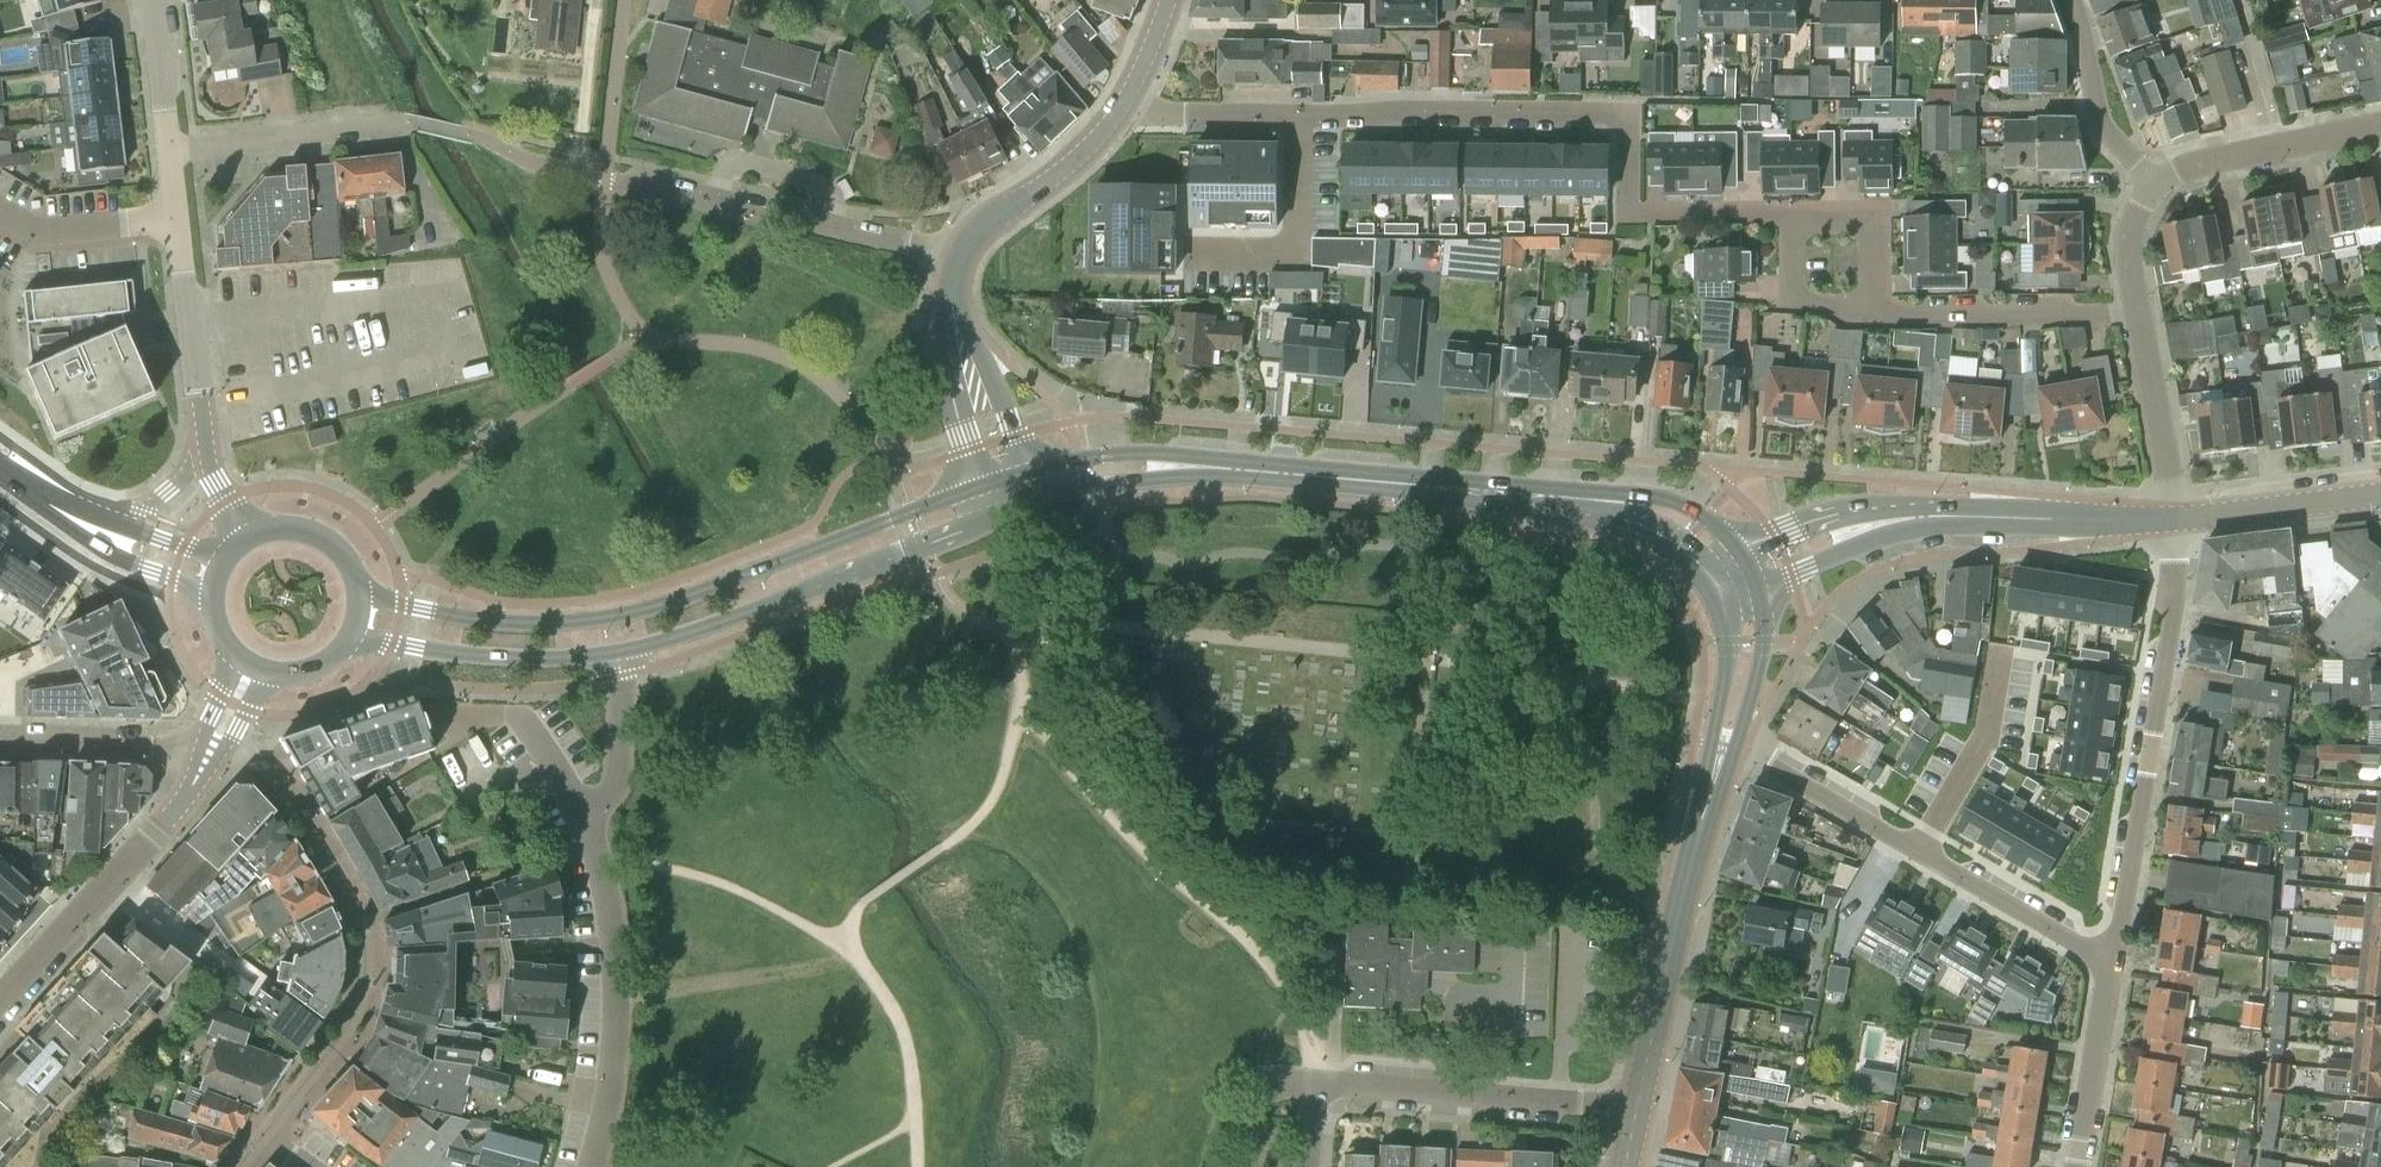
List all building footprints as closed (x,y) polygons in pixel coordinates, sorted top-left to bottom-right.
[(49,33),(78,28),(74,12),(101,4),(100,0),(50,0),(54,16),(45,19),(49,33)] [(208,41),(249,34),(241,36),(238,17),(255,14),(253,0),(226,0),(226,3),(193,9),(199,43),(208,41)] [(537,50),(573,54),(578,0),(574,0),(531,0),(529,21),(540,22),(537,50)] [(819,56),(749,37),(745,52),(728,47),(729,43),(701,35),(705,20),(722,24),(729,0),(673,0),(672,2),(669,1),(663,25),(658,23),(633,113),(743,143),(751,113),(768,118),(765,129),(845,151),(870,61),(839,53),(834,69),(817,64),(819,56)] [(927,9),(927,8),(921,0),(901,0),(900,1),(912,19),(927,9)] [(987,9),(999,0),(981,0),(987,9)] [(1095,8),(1133,23),(1138,9),(1137,9),(1140,0),(1098,0),(1095,8)] [(1194,18),(1288,19),(1288,0),(1197,0),(1194,18)] [(1380,25),(1437,26),(1437,11),(1457,11),(1457,0),(1380,0),(1380,25)] [(1702,33),(1702,0),(1681,0),(1681,39),(1683,39),(1683,66),(1700,67),(1700,39),(1702,39),(1702,33)] [(1726,59),(1726,0),(1702,0),(1702,33),(1715,33),(1714,66),(1724,66),(1724,59),(1726,59)] [(1749,34),(1749,0),(1726,0),(1726,59),(1737,59),(1737,34),(1749,34)] [(1749,34),(1761,34),(1761,60),(1773,60),(1774,60),(1774,0),(1749,0),(1749,34)] [(1774,60),(1784,60),(1784,34),(1797,34),(1798,0),(1774,0),(1774,60)] [(1941,36),(1942,0),(1905,0),(1905,36),(1926,36),(1941,36)] [(1955,42),(1970,42),(1987,43),(1986,42),(1986,39),(1988,39),(1988,37),(1987,37),(1988,18),(1988,3),(1977,3),(1977,0),(1942,0),(1941,36),(1955,37),(1955,42)] [(1988,18),(1987,37),(1988,37),(1988,33),(2064,34),(2052,0),(2019,0),(2019,18),(1988,18)] [(2096,14),(2135,0),(2091,0),(2096,14)] [(2258,19),(2271,15),(2267,0),(2262,0),(2253,2),(2258,19)] [(2301,7),(2308,30),(2372,9),(2369,0),(2322,0),(2301,7)] [(1608,2),(1580,3),(1581,52),(1581,64),(1625,63),(1625,32),(1609,32),(1608,2)] [(1581,52),(1580,3),(1553,3),(1553,32),(1537,33),(1537,64),(1554,64),(1554,52),(1581,52)] [(1299,28),(1343,29),(1343,5),(1299,4),(1299,28)] [(1343,5),(1343,29),(1366,29),(1366,5),(1343,5)] [(1636,5),(1636,37),(1662,37),(1661,5),(1636,5)] [(1823,48),(1852,48),(1853,6),(1823,6),(1823,48)] [(1853,6),(1852,48),(1880,48),(1880,6),(1853,6)] [(2099,21),(2112,57),(2148,44),(2135,8),(2099,21)] [(1099,35),(1079,11),(1063,25),(1072,36),(1055,50),(1086,87),(1109,67),(1089,43),(1099,35)] [(874,33),(880,43),(901,30),(895,21),(874,33)] [(2262,37),(2267,53),(2309,40),(2304,24),(2262,37)] [(60,47),(63,73),(111,67),(108,41),(80,44),(78,28),(49,33),(51,48),(60,47)] [(1495,93),(1532,93),(1533,30),(1480,30),(1480,46),(1495,46),(1495,93)] [(2373,69),(2380,67),(2380,31),(2363,35),(2332,43),(2337,60),(2351,56),(2352,60),(2368,56),(2373,69)] [(1430,89),(1450,89),(1451,33),(1431,32),(1430,89)] [(249,34),(208,41),(213,73),(236,69),(239,85),(281,78),(276,48),(252,52),(249,34)] [(1216,51),(1216,63),(1307,63),(1307,61),(1318,61),(1318,58),(1312,58),(1312,43),(1222,42),(1222,46),(1216,51)] [(1929,90),(1927,100),(1979,100),(1979,87),(1975,87),(1975,77),(1987,76),(1987,68),(1972,69),(1970,42),(1955,42),(1955,76),(1957,76),(1957,90),(1929,90)] [(1987,43),(1970,42),(1972,69),(1987,68),(1988,42),(1987,43)] [(2014,43),(2015,68),(2065,67),(2065,42),(2014,43)] [(992,54),(1000,67),(1015,58),(1007,45),(992,54)] [(2115,63),(2127,94),(2156,83),(2150,69),(2167,63),(2161,46),(2115,63)] [(2271,55),(2275,70),(2298,63),(2293,48),(2271,55)] [(967,107),(955,113),(984,172),(1008,160),(993,128),(1001,124),(955,51),(944,58),(953,73),(949,76),(952,80),(950,81),(967,107)] [(2246,109),(2229,53),(2204,61),(2221,117),(2246,109)] [(1655,54),(1655,98),(1673,98),(1673,54),(1655,54)] [(1039,85),(1058,67),(1047,55),(1028,73),(1039,85)] [(1307,63),(1216,63),(1216,75),(1221,80),(1221,84),(1322,85),(1323,64),(1318,64),(1318,61),(1307,61),(1307,63)] [(1357,92),(1399,92),(1401,63),(1357,62),(1357,92)] [(69,73),(72,98),(114,93),(111,67),(63,73),(63,74),(69,73)] [(1811,67),(1811,83),(1811,98),(1831,98),(1850,98),(1851,86),(1831,86),(1831,67),(1811,67)] [(2065,67),(2015,68),(2015,95),(2066,94),(2065,67)] [(2373,69),(2377,82),(2361,85),(2367,105),(2380,102),(2380,67),(2373,69)] [(1872,68),(1872,97),(1891,97),(1891,68),(1872,68)] [(1737,70),(1726,70),(1725,98),(1736,99),(1737,70)] [(1019,73),(1010,82),(1028,103),(1032,99),(1062,135),(1090,109),(1058,75),(1038,93),(1019,73)] [(1587,92),(1587,73),(1565,73),(1565,92),(1587,92)] [(1028,103),(1010,82),(1009,82),(1004,76),(995,84),(1000,90),(998,92),(1010,105),(1004,110),(1043,152),(1062,135),(1032,99),(1028,103)] [(1722,97),(1723,79),(1707,78),(1707,97),(1722,97)] [(1792,80),(1777,80),(1777,99),(1792,99),(1792,80)] [(1897,95),(1909,96),(1910,81),(1898,80),(1897,95)] [(2156,83),(2127,94),(2137,122),(2162,113),(2172,141),(2199,131),(2189,104),(2198,100),(2190,80),(2159,92),(2156,83)] [(2303,84),(2285,88),(2290,116),(2308,112),(2303,84)] [(1754,86),(1754,99),(1772,99),(1772,86),(1754,86)] [(64,125),(117,118),(114,93),(72,98),(61,99),(64,125)] [(918,113),(912,115),(919,136),(926,133),(940,128),(944,127),(934,100),(916,106),(918,113)] [(1979,100),(1927,100),(1926,102),(1951,102),(1951,108),(1924,108),(1924,152),(1976,152),(1976,102),(1979,102),(1979,100)] [(1840,101),(1840,119),(1869,119),(1869,101),(1840,101)] [(1741,106),(1741,123),(1758,123),(1759,106),(1741,106)] [(9,128),(8,109),(0,110),(0,129),(9,128)] [(984,172),(955,113),(953,113),(964,135),(941,146),(959,184),(984,172)] [(67,150),(73,149),(120,144),(117,118),(64,125),(67,150)] [(2006,124),(2006,146),(2084,146),(2079,120),(2039,120),(2040,123),(2006,124)] [(873,150),(896,158),(905,133),(882,125),(873,150)] [(1846,164),(1862,164),(1862,193),(1894,193),(1894,180),(1903,180),(1903,156),(1894,156),(1894,143),(1874,144),(1874,132),(1846,133),(1846,164)] [(1819,144),(1792,145),(1793,194),(1820,194),(1820,164),(1836,164),(1836,133),(1819,133),(1819,144)] [(1722,146),(1695,146),(1695,195),(1723,195),(1723,165),(1739,165),(1738,134),(1722,134),(1722,146)] [(1793,194),(1792,145),(1792,137),(1764,137),(1764,134),(1748,134),(1748,165),(1764,165),(1765,194),(1793,194)] [(1695,195),(1695,146),(1677,146),(1677,135),(1650,135),(1650,166),(1667,166),(1667,195),(1695,195)] [(11,155),(9,143),(0,142),(0,157),(11,155)] [(76,176),(77,176),(78,189),(107,185),(107,182),(125,180),(120,144),(73,149),(76,176)] [(1195,146),(1195,228),(1277,229),(1277,161),(1278,146),(1262,146),(1195,146)] [(2084,146),(2006,146),(2006,168),(2040,168),(2040,172),(2089,172),(2084,146)] [(1347,193),(1375,193),(1376,148),(1348,148),(1347,193)] [(1403,148),(1376,148),(1375,193),(1403,193),(1403,148)] [(1430,194),(1430,148),(1403,148),(1403,193),(1430,194)] [(1430,148),(1430,194),(1458,194),(1459,149),(1430,148)] [(1471,149),(1470,194),(1499,194),(1499,149),(1471,149)] [(1499,149),(1499,194),(1526,194),(1526,149),(1499,149)] [(1526,149),(1526,194),(1553,195),(1553,150),(1526,149)] [(1553,150),(1553,195),(1580,195),(1580,150),(1553,150)] [(1580,150),(1580,195),(1608,195),(1609,150),(1580,150)] [(1,168),(31,166),(29,153),(11,155),(0,157),(0,168),(1,168)] [(398,158),(367,161),(375,236),(377,258),(410,250),(408,235),(389,237),(384,196),(402,194),(398,158)] [(375,236),(367,161),(334,165),(338,202),(357,200),(359,219),(362,218),(364,237),(375,236)] [(334,165),(285,170),(285,174),(261,175),(217,228),(219,252),(215,253),(217,273),(343,262),(338,202),(334,165)] [(2348,184),(2360,246),(2380,242),(2380,210),(2374,179),(2348,184)] [(2328,220),(2314,223),(2320,256),(2360,248),(2359,246),(2360,246),(2348,184),(2322,189),(2328,220)] [(1094,233),(1094,271),(1176,272),(1177,191),(1177,190),(1109,189),(1108,226),(1108,234),(1094,233)] [(2294,195),(2268,200),(2281,264),(2280,259),(2305,254),(2306,258),(2320,256),(2314,223),(2300,226),(2294,195)] [(2234,239),(2235,246),(2236,245),(2241,271),(2241,272),(2281,264),(2268,200),(2242,205),(2248,236),(2234,239)] [(2036,217),(2036,246),(2091,245),(2088,228),(2084,228),(2084,216),(2050,216),(2050,201),(2019,202),(2020,217),(2036,217)] [(1907,219),(1907,247),(1957,246),(1956,219),(1968,219),(1968,202),(1936,202),(1936,219),(1907,219)] [(2216,217),(2190,222),(2200,271),(2225,266),(2228,280),(2241,278),(2240,272),(2241,272),(2241,271),(2236,245),(2235,246),(2222,248),(2216,217)] [(2200,271),(2190,222),(2164,227),(2171,261),(2160,263),(2165,284),(2164,284),(2165,285),(2186,281),(2184,274),(2200,271)] [(1508,223),(1508,233),(1525,233),(1525,223),(1508,223)] [(1591,224),(1591,235),(1608,235),(1608,224),(1591,224)] [(1358,225),(1358,235),(1375,235),(1375,225),(1358,225)] [(1386,225),(1385,235),(1402,235),(1402,225),(1386,225)] [(1402,225),(1402,235),(1419,235),(1419,225),(1402,225)] [(1441,225),(1441,236),(1458,236),(1458,226),(1441,225)] [(1470,225),(1469,235),(1486,235),(1487,225),(1470,225)] [(1536,225),(1536,236),(1552,236),(1553,226),(1536,225)] [(1553,226),(1552,236),(1569,236),(1569,226),(1553,226)] [(1341,238),(1339,267),(1375,269),(1377,240),(1341,238)] [(1613,265),(1615,242),(1577,240),(1575,269),(1586,270),(1587,261),(1602,262),(1602,264),(1613,265)] [(1505,264),(1507,241),(1444,242),(1441,278),(1470,280),(1473,250),(1496,250),(1495,266),(1510,267),(1511,263),(1505,264)] [(1544,241),(1507,241),(1505,264),(1511,263),(1510,267),(1522,268),(1523,250),(1543,250),(1544,241)] [(1560,241),(1544,241),(1543,250),(1559,250),(1560,241)] [(1756,283),(1756,251),(1743,251),(1743,243),(1719,243),(1719,251),(1695,252),(1695,300),(1727,299),(1727,283),(1756,283)] [(2091,245),(2036,246),(2037,275),(2020,275),(2020,290),(2050,290),(2050,275),(2084,275),(2084,263),(2088,263),(2091,245)] [(1957,246),(1907,247),(1907,275),(1937,274),(1937,291),(1968,290),(1968,274),(1957,274),(1957,246)] [(1993,251),(1977,262),(1977,289),(1996,289),(1996,273),(1993,273),(1993,251)] [(1271,273),(1270,288),(1325,288),(1325,274),(1271,273)] [(31,368),(24,371),(54,440),(155,396),(125,327),(123,328),(122,315),(136,314),(132,282),(23,293),(26,312),(31,368)] [(1522,394),(1530,395),(1531,386),(1534,386),(1536,368),(1531,367),(1535,303),(1534,302),(1531,299),(1527,297),(1521,298),(1517,301),(1515,306),(1513,320),(1522,321),(1520,351),(1507,350),(1504,393),(1506,393),(1510,397),(1518,398),(1522,394)] [(1379,381),(1416,385),(1423,303),(1386,300),(1379,381)] [(1650,338),(1665,339),(1667,302),(1652,301),(1650,338)] [(1703,301),(1702,327),(1732,329),(1734,303),(1703,301)] [(1531,386),(1530,395),(1540,396),(1544,400),(1551,401),(1555,397),(1558,398),(1561,355),(1548,354),(1551,323),(1546,322),(1546,315),(1537,314),(1537,306),(1535,303),(1531,367),(1536,368),(1534,386),(1531,386)] [(2296,322),(2317,320),(2315,304),(2294,306),(2296,322)] [(2253,308),(2258,329),(2274,325),(2269,305),(2253,308)] [(1274,312),(1271,342),(1288,344),(1285,372),(1299,373),(1298,378),(1314,379),(1321,317),(1274,312)] [(1176,342),(1182,342),(1180,364),(1210,367),(1212,347),(1241,350),(1243,328),(1214,325),(1214,319),(1179,316),(1176,342)] [(1321,317),(1314,379),(1330,381),(1331,376),(1344,378),(1347,349),(1364,351),(1367,321),(1321,317)] [(1063,355),(1108,360),(1108,351),(1124,352),(1127,323),(1079,318),(1078,324),(1074,324),(1074,326),(1066,326),(1066,328),(1059,327),(1056,351),(1064,352),(1063,355)] [(2189,324),(2191,342),(2217,339),(2215,321),(2189,324)] [(1867,361),(1871,331),(1838,326),(1834,356),(1867,361)] [(1957,333),(1942,332),(1941,353),(1957,354),(1957,333)] [(2217,339),(2191,342),(2193,359),(2219,356),(2217,339)] [(1959,341),(1959,354),(1984,355),(1985,342),(1959,341)] [(2029,371),(2043,371),(2042,341),(2028,342),(2029,371)] [(1454,393),(1461,393),(1465,390),(1488,392),(1489,377),(1495,377),(1498,346),(1449,342),(1445,388),(1450,389),(1454,393)] [(1657,407),(1672,408),(1674,412),(1683,413),(1684,409),(1689,409),(1693,368),(1676,367),(1678,347),(1662,345),(1657,407)] [(1779,422),(1796,427),(1801,373),(1785,371),(1786,355),(1773,353),(1774,348),(1755,347),(1754,382),(1770,384),(1767,418),(1779,419),(1779,422)] [(1582,401),(1603,403),(1608,361),(1589,359),(1590,350),(1576,349),(1572,394),(1582,395),(1582,401)] [(1713,370),(1709,411),(1725,412),(1725,416),(1734,416),(1736,413),(1741,414),(1744,372),(1734,372),(1736,352),(1730,352),(1714,351),(1713,370)] [(1608,361),(1603,403),(1624,405),(1624,399),(1636,400),(1640,355),(1627,354),(1627,362),(1608,361)] [(2325,368),(2347,364),(2346,354),(2323,357),(2325,368)] [(1984,375),(1984,357),(1956,357),(1956,374),(1984,375)] [(2086,382),(2069,385),(2079,440),(2095,433),(2095,430),(2107,427),(2101,394),(2115,391),(2109,357),(2083,362),(2086,382)] [(1829,389),(1844,391),(1846,360),(1831,359),(1829,375),(1801,373),(1796,427),(1813,426),(1814,422),(1826,423),(1829,389)] [(1955,439),(1972,444),(1977,389),(1948,387),(1951,361),(1935,359),(1934,369),(1932,399),(1947,400),(1943,434),(1955,436),(1955,439)] [(1846,360),(1844,391),(1858,392),(1857,410),(1855,426),(1867,427),(1867,431),(1884,436),(1889,381),(1887,381),(1888,368),(1861,365),(1862,362),(1846,360)] [(1917,398),(1932,399),(1934,369),(1919,367),(1918,384),(1889,381),(1884,436),(1901,434),(1902,430),(1914,432),(1917,398)] [(2343,373),(2348,411),(2348,416),(2362,414),(2366,445),(2380,443),(2380,368),(2343,373)] [(2348,411),(2343,373),(2343,369),(2319,371),(2322,396),(2305,398),(2311,447),(2338,444),(2334,413),(2348,411)] [(2285,371),(2261,374),(2263,383),(2267,416),(2267,421),(2281,419),(2285,450),(2311,447),(2305,398),(2304,385),(2303,385),(2287,387),(2285,371)] [(2038,374),(2023,377),(2024,408),(2043,404),(2049,438),(2061,436),(2061,440),(2079,440),(2069,385),(2041,391),(2038,374)] [(2002,440),(2004,419),(2005,406),(2024,408),(2023,377),(2008,376),(2007,382),(1977,379),(1977,389),(1972,444),(1989,443),(1990,439),(2002,440)] [(2248,385),(2223,388),(2225,403),(2231,452),(2241,451),(2257,449),(2253,418),(2267,416),(2263,383),(2248,385)] [(2231,452),(2225,403),(2203,405),(2202,394),(2187,395),(2191,421),(2200,420),(2204,456),(2231,452)] [(332,427),(307,434),(310,450),(336,443),(332,427)] [(2344,660),(2375,659),(2375,658),(2366,657),(2380,639),(2380,552),(2368,542),(2366,524),(2332,528),(2335,550),(2328,551),(2328,544),(2299,547),(2305,589),(2315,588),(2318,612),(2329,621),(2317,636),(2344,657),(2344,660)] [(2264,589),(2270,635),(2270,636),(2296,639),(2296,656),(2308,655),(2303,608),(2299,604),(2298,592),(2290,533),(2241,538),(2246,590),(2264,589)] [(2270,635),(2264,589),(2246,590),(2241,538),(2206,543),(2195,607),(2245,615),(2243,630),(2270,635)] [(0,573),(0,589),(55,627),(78,594),(16,551),(0,573)] [(1945,621),(1972,623),(1971,630),(1955,629),(1952,651),(1978,654),(1982,604),(1988,604),(1991,568),(1949,573),(1945,621)] [(2010,585),(2007,603),(2011,604),(2011,610),(2041,615),(2048,575),(2017,570),(2015,586),(2010,585)] [(2048,575),(2041,615),(2071,620),(2078,580),(2048,575)] [(1921,691),(1972,700),(1973,701),(1982,660),(1979,659),(1979,658),(1938,649),(1931,639),(1926,642),(1920,634),(1928,628),(1920,579),(1900,581),(1900,587),(1887,589),(1879,595),(1881,600),(1868,609),(1871,614),(1850,629),(1874,663),(1892,650),(1900,662),(1899,663),(1907,674),(1927,659),(1921,691)] [(2071,620),(2070,626),(2100,631),(2101,625),(2107,585),(2078,580),(2071,620)] [(2107,585),(2101,625),(2131,630),(2132,624),(2137,625),(2140,607),(2135,606),(2138,590),(2107,585)] [(23,708),(28,708),(28,719),(103,720),(88,689),(146,662),(119,604),(60,632),(84,681),(29,689),(29,691),(23,691),(23,708)] [(2189,640),(2188,646),(2191,651),(2189,665),(2212,669),(2211,672),(2264,682),(2267,668),(2229,660),(2233,640),(2194,633),(2194,637),(2189,640)] [(2295,641),(2255,634),(2252,651),(2292,658),(2295,641)] [(2023,639),(2021,649),(2035,652),(2037,642),(2023,639)] [(2037,642),(2035,652),(2050,654),(2051,644),(2037,642)] [(1838,646),(1822,669),(1858,693),(1886,714),(1895,700),(1866,681),(1872,672),(1856,660),(1857,659),(1838,646)] [(2082,649),(2080,659),(2094,661),(2096,651),(2082,649)] [(2096,651),(2094,661),(2109,664),(2110,654),(2096,651)] [(2342,709),(2356,709),(2356,707),(2380,707),(2380,670),(2375,670),(2375,659),(2344,660),(2344,686),(2310,685),(2310,704),(2342,705),(2342,709)] [(2045,660),(2043,675),(2053,676),(2055,662),(2045,660)] [(89,690),(104,719),(163,719),(157,706),(168,701),(154,674),(147,678),(141,665),(89,690)] [(1858,693),(1822,669),(1807,692),(1826,705),(1827,703),(1844,714),(1850,706),(1878,725),(1886,714),(1858,693)] [(2075,686),(2072,705),(2119,713),(2125,680),(2066,670),(2064,684),(2075,686)] [(2236,678),(2233,697),(2290,706),(2293,687),(2236,678)] [(2230,715),(2239,717),(2287,724),(2290,706),(2233,697),(2230,715)] [(318,728),(280,742),(326,819),(360,798),(346,774),(405,753),(407,760),(434,751),(416,698),(341,724),(341,725),(321,732),(318,728)] [(1780,739),(1816,760),(1826,766),(1841,742),(1831,736),(1840,719),(1804,698),(1780,739)] [(2113,747),(2119,713),(2072,705),(2069,724),(2058,723),(2055,737),(2067,739),(2113,747)] [(2356,709),(2342,709),(2342,721),(2357,722),(2357,710),(2356,710),(2356,709)] [(1935,741),(1946,725),(1926,711),(1915,728),(1935,741)] [(2369,746),(2380,747),(2380,712),(2370,711),(2369,746)] [(2181,725),(2176,761),(2209,766),(2211,755),(2221,757),(2225,733),(2236,735),(2239,717),(2230,715),(2211,712),(2208,729),(2181,725)] [(2036,718),(2033,733),(2043,734),(2046,720),(2036,718)] [(1858,728),(1838,767),(1860,778),(1880,740),(1858,728)] [(2113,747),(2067,739),(2064,757),(2052,755),(2050,770),(2108,779),(2113,747)] [(2316,749),(2291,747),(2289,775),(2313,778),(2316,749)] [(2334,749),(2334,763),(2380,764),(2380,751),(2334,749)] [(2030,754),(2027,769),(2037,771),(2040,756),(2030,754)] [(1901,757),(1894,769),(1892,771),(1893,772),(1907,780),(1916,766),(1901,757)] [(1993,758),(1988,767),(2001,774),(2006,765),(1993,758)] [(2209,766),(2176,761),(2170,795),(2203,800),(2226,804),(2229,781),(2207,778),(2209,766)] [(399,783),(408,797),(442,777),(433,762),(399,783)] [(0,765),(0,845),(32,846),(32,826),(23,826),(23,815),(28,815),(28,767),(21,767),(21,765),(0,765)] [(34,765),(33,846),(54,846),(65,765),(34,765)] [(66,851),(98,853),(103,767),(72,765),(66,851)] [(108,766),(102,848),(151,797),(152,776),(144,768),(108,766)] [(2028,778),(2023,786),(2035,794),(2040,785),(2028,778)] [(1987,780),(1958,831),(1986,847),(2010,806),(1994,797),(2000,787),(1987,780)] [(2313,785),(2290,784),(2288,808),(2295,809),(2303,809),(2304,795),(2312,796),(2313,785)] [(185,842),(219,871),(271,811),(248,785),(236,786),(185,842)] [(329,823),(355,867),(401,844),(388,821),(404,811),(389,787),(374,796),(329,823)] [(1747,804),(1742,819),(1782,834),(1822,847),(1825,839),(1807,832),(1808,829),(1794,823),(1791,825),(1786,823),(1793,801),(1769,793),(1767,789),(1761,787),(1756,789),(1753,788),(1751,793),(1747,796),(1747,804)] [(2353,814),(2380,817),(2380,793),(2379,805),(2354,802),(2353,814)] [(2010,806),(1986,847),(2016,865),(2039,824),(2023,814),(2026,807),(2028,804),(2015,796),(2010,806)] [(2244,815),(2243,816),(2281,821),(2281,819),(2280,819),(2282,804),(2235,799),(2233,813),(2244,815)] [(2171,806),(2168,831),(2201,836),(2202,833),(2214,835),(2217,818),(2204,816),(2204,811),(2171,806)] [(2281,821),(2280,831),(2283,831),(2293,833),(2295,809),(2288,808),(2281,808),(2280,819),(2281,819),(2281,821)] [(2084,811),(2079,819),(2086,823),(2091,815),(2084,811)] [(215,912),(236,897),(236,898),(256,877),(260,881),(265,875),(265,874),(291,845),(290,843),(274,814),(216,879),(179,915),(193,930),(198,923),(214,912),(215,912)] [(2375,841),(2380,841),(2380,817),(2353,814),(2352,825),(2377,827),(2375,841)] [(2281,821),(2243,816),(2242,829),(2280,833),(2281,821)] [(1736,837),(1732,848),(1801,874),(1802,873),(1803,873),(1807,862),(1797,859),(1784,855),(1775,855),(1782,834),(1742,819),(1736,822),(1732,831),(1736,837)] [(2039,824),(2016,865),(2045,882),(2074,831),(2062,823),(2056,833),(2039,824)] [(2201,836),(2168,831),(2165,855),(2224,863),(2227,845),(2201,841),(2201,836)] [(2297,833),(2283,831),(2281,851),(2295,852),(2297,833)] [(357,871),(377,910),(466,879),(461,863),(442,869),(428,837),(406,847),(357,871)] [(278,898),(316,876),(294,840),(290,843),(291,845),(265,874),(265,875),(260,881),(256,877),(236,898),(236,897),(215,912),(214,912),(198,923),(204,932),(215,924),(221,933),(239,958),(264,940),(247,910),(276,893),(278,898)] [(2348,862),(2380,865),(2380,841),(2375,841),(2374,853),(2349,850),(2348,862)] [(7,935),(5,933),(40,896),(31,888),(32,846),(0,845),(0,942),(7,935)] [(147,888),(178,914),(219,873),(185,845),(147,888)] [(1801,874),(1732,848),(1728,860),(1724,864),(1725,870),(1723,874),(1763,888),(1766,879),(1796,889),(1801,874)] [(2285,856),(2283,880),(2297,881),(2297,871),(2299,871),(2300,858),(2285,856)] [(2169,905),(2272,923),(2276,877),(2175,862),(2169,905)] [(2348,862),(2347,872),(2372,875),(2371,889),(2380,890),(2380,865),(2348,862)] [(467,896),(470,918),(472,933),(497,932),(497,933),(509,933),(509,940),(563,936),(561,899),(551,868),(467,896)] [(281,930),(332,903),(316,876),(278,898),(276,893),(247,910),(264,940),(280,931),(281,930)] [(1848,890),(1827,885),(1822,907),(1837,910),(1848,890)] [(2338,916),(2380,921),(2380,895),(2368,894),(2367,908),(2339,905),(2338,916)] [(467,895),(383,922),(388,948),(465,943),(461,920),(470,918),(467,896),(467,895)] [(2282,895),(2280,911),(2294,912),(2296,897),(2282,895)] [(281,930),(295,956),(340,934),(341,934),(345,933),(332,903),(281,930)] [(1758,903),(1757,910),(1753,909),(1747,942),(1801,953),(1806,929),(1821,932),(1824,916),(1758,903)] [(1894,915),(1875,904),(1846,953),(1866,965),(1873,953),(1903,970),(1925,932),(1906,922),(1907,918),(1896,912),(1894,915)] [(2167,911),(2162,944),(2196,949),(2201,917),(2167,911)] [(2363,945),(2380,946),(2380,921),(2338,916),(2337,927),(2364,930),(2363,945)] [(2274,917),(2273,936),(2287,937),(2288,918),(2274,917)] [(191,963),(133,921),(112,944),(103,935),(28,1017),(38,1026),(0,1068),(0,1166),(5,1166),(191,963)] [(1387,929),(1346,927),(1343,1008),(1380,1009),(1419,1011),(1421,981),(1412,979),(1412,971),(1473,973),(1475,933),(1412,930),(1412,941),(1386,939),(1387,929)] [(1969,938),(1955,930),(1941,952),(1932,946),(1923,962),(1934,968),(1937,963),(1969,983),(1966,988),(1980,996),(1998,967),(1992,963),(1997,954),(1983,946),(1985,942),(1971,933),(1969,938)] [(287,993),(324,1020),(337,999),(343,982),(345,966),(345,956),(341,934),(340,934),(295,956),(294,957),(292,969),(281,967),(280,969),(277,984),(277,985),(288,987),(287,993)] [(2287,937),(2273,936),(2272,950),(2286,952),(2287,937)] [(2207,939),(2206,952),(2220,954),(2222,941),(2207,939)] [(2164,970),(2162,980),(2217,989),(2219,978),(2192,973),(2196,949),(2162,944),(2158,969),(2164,970)] [(2333,967),(2380,972),(2380,946),(2363,945),(2362,958),(2334,955),(2333,967)] [(395,987),(395,989),(391,989),(385,988),(379,1017),(426,1029),(433,1031),(436,1016),(442,990),(443,990),(445,963),(438,963),(439,947),(396,949),(395,987)] [(2027,966),(2014,958),(2007,972),(2001,968),(1986,993),(2005,1004),(2011,994),(2030,1005),(2026,1024),(2054,1028),(2055,1020),(2056,1020),(2057,1014),(2056,1014),(2058,1001),(2047,994),(2054,982),(2041,974),(2044,970),(2030,961),(2027,966)] [(2275,961),(2274,974),(2277,975),(2288,976),(2290,962),(2278,961),(2275,961)] [(565,1035),(569,1035),(571,1035),(573,1009),(572,1009),(568,1008),(568,1004),(563,1003),(564,993),(572,994),(574,975),(564,974),(564,970),(514,966),(510,1000),(504,999),(501,1021),(436,1016),(433,1031),(438,1032),(475,1037),(518,1044),(517,1049),(560,1053),(561,1039),(565,1039),(565,1035)] [(1846,994),(1850,970),(1832,967),(1828,991),(1846,994)] [(2333,967),(2332,978),(2359,981),(2358,996),(2380,998),(2380,972),(2333,967)] [(245,997),(254,985),(230,968),(221,980),(245,997)] [(2154,988),(2150,1014),(2184,1020),(2189,994),(2216,999),(2217,989),(2162,980),(2161,990),(2154,988)] [(279,1006),(260,991),(250,1005),(264,1015),(264,1019),(271,1024),(266,1031),(297,1054),(320,1023),(285,997),(279,1006)] [(2247,1025),(2267,1027),(2270,1003),(2250,1000),(2247,1025)] [(2332,1023),(2380,1028),(2380,1003),(2360,1001),(2358,1014),(2333,1012),(2332,1023)] [(2274,1003),(2273,1017),(2287,1018),(2288,1004),(2287,1004),(2275,1003),(2274,1003)] [(1695,1004),(1690,1034),(1724,1040),(1727,1028),(1737,1030),(1740,1013),(1695,1004)] [(208,1034),(220,1038),(201,1091),(258,1112),(291,1063),(245,1047),(253,1023),(217,1010),(208,1034)] [(1790,1028),(1814,1033),(1816,1020),(1779,1012),(1777,1025),(1782,1026),(1781,1032),(1789,1033),(1790,1028)] [(2152,1041),(2151,1050),(2206,1059),(2208,1048),(2180,1043),(2184,1020),(2150,1014),(2146,1040),(2152,1041)] [(379,1017),(374,1035),(419,1054),(426,1029),(379,1017)] [(2273,1017),(2271,1040),(2285,1042),(2287,1018),(2273,1017)] [(2355,1049),(2380,1051),(2380,1028),(2332,1023),(2331,1033),(2356,1035),(2355,1049)] [(426,1029),(419,1054),(434,1061),(455,1064),(474,1069),(475,1037),(438,1032),(433,1031),(426,1029)] [(1967,1036),(1933,1030),(1929,1049),(1964,1055),(1967,1036)] [(1690,1034),(1683,1066),(1752,1077),(1754,1066),(1721,1060),(1724,1040),(1690,1034)] [(434,1061),(419,1054),(374,1035),(376,1037),(353,1068),(395,1100),(440,1112),(457,1118),(462,1099),(466,1086),(503,1097),(509,1078),(474,1069),(455,1064),(434,1061)] [(2285,1042),(2271,1040),(2270,1054),(2284,1055),(2285,1042)] [(1984,1062),(1982,1075),(2010,1080),(2010,1079),(2044,1084),(2049,1053),(2015,1047),(2012,1066),(1984,1062)] [(2327,1070),(2380,1075),(2380,1051),(2355,1049),(2354,1061),(2328,1058),(2327,1070)] [(2143,1059),(2138,1085),(2173,1090),(2177,1064),(2204,1069),(2206,1059),(2151,1050),(2149,1060),(2143,1059)] [(2288,1091),(2290,1067),(2270,1065),(2267,1090),(2288,1091)] [(1683,1066),(1677,1100),(1718,1105),(1721,1091),(1788,1104),(1791,1086),(1785,1085),(1786,1082),(1756,1078),(1756,1079),(1751,1079),(1752,1077),(1683,1066)] [(1756,1078),(1786,1082),(1788,1072),(1758,1067),(1756,1078)] [(313,1115),(364,1155),(388,1166),(427,1166),(468,1122),(450,1117),(436,1132),(392,1101),(351,1070),(313,1115)] [(1876,1070),(1876,1086),(1903,1086),(1903,1071),(1876,1070)] [(2327,1070),(2326,1080),(2325,1094),(2350,1097),(2380,1100),(2380,1075),(2327,1070)] [(1980,1092),(1978,1105),(2039,1115),(2044,1084),(2010,1079),(2010,1080),(1982,1075),(1982,1076),(2010,1080),(2008,1093),(1993,1090),(1992,1094),(1980,1092)] [(2142,1112),(2141,1122),(2194,1130),(2196,1119),(2169,1114),(2173,1090),(2138,1085),(2134,1110),(2142,1112)] [(171,1112),(190,1119),(189,1120),(236,1136),(241,1130),(250,1110),(191,1089),(186,1105),(176,1101),(171,1112)] [(1917,1099),(1903,1096),(1900,1110),(1914,1113),(1917,1099)] [(1884,1099),(1880,1131),(1897,1132),(1900,1101),(1884,1099)] [(1677,1100),(1672,1123),(1783,1143),(1786,1129),(1716,1116),(1718,1105),(1677,1100)] [(2268,1100),(2266,1115),(2280,1117),(2282,1102),(2268,1100)] [(2342,1124),(2380,1131),(2380,1106),(2371,1104),(2369,1117),(2344,1113),(2342,1124)] [(1975,1122),(1972,1137),(1987,1139),(2000,1141),(2000,1140),(2034,1146),(2039,1115),(1978,1105),(1978,1106),(2005,1110),(2002,1127),(1975,1122)] [(128,1139),(215,1164),(234,1139),(136,1111),(128,1139)] [(2266,1115),(2262,1136),(2276,1138),(2280,1117),(2266,1115)] [(2131,1130),(2127,1155),(2161,1161),(2165,1135),(2192,1140),(2194,1130),(2141,1122),(2139,1131),(2131,1130)] [(1783,1143),(1672,1123),(1668,1146),(1724,1157),(1726,1147),(1767,1155),(1770,1142),(1783,1144),(1783,1143)] [(2337,1147),(2363,1151),(2380,1155),(2380,1131),(2342,1124),(2340,1133),(2337,1147)] [(1900,1150),(1922,1154),(1926,1131),(1904,1127),(1900,1150)] [(537,1149),(488,1136),(481,1161),(445,1151),(432,1166),(532,1166),(537,1149)] [(2276,1138),(2262,1136),(2260,1150),(2274,1152),(2276,1138)] [(1972,1137),(2000,1142),(1997,1157),(1984,1155),(1983,1156),(1970,1153),(1968,1166),(2030,1166),(2034,1146),(2000,1140),(2000,1141),(1987,1139),(1972,1137)] [(1378,1147),(1377,1147),(1377,1158),(1341,1155),(1340,1166),(1377,1166),(1378,1147)] [(1377,1166),(1412,1166),(1413,1149),(1378,1147),(1377,1166)] [(1413,1149),(1412,1166),(1449,1166),(1450,1151),(1413,1149)] [(1554,1157),(1502,1155),(1502,1152),(1455,1150),(1454,1166),(1554,1166),(1554,1157)] [(1702,1159),(1665,1151),(1661,1166),(1740,1166),(1702,1159)] [(2335,1166),(2380,1166),(2380,1155),(2363,1151),(2361,1163),(2337,1159),(2335,1166)] [(2161,1161),(2127,1155),(2125,1166),(2160,1166),(2161,1161)] [(141,1160),(140,1162),(81,1157),(76,1166),(180,1166),(141,1160)] [(2287,1159),(2268,1158),(2268,1166),(2287,1166),(2287,1159)]
